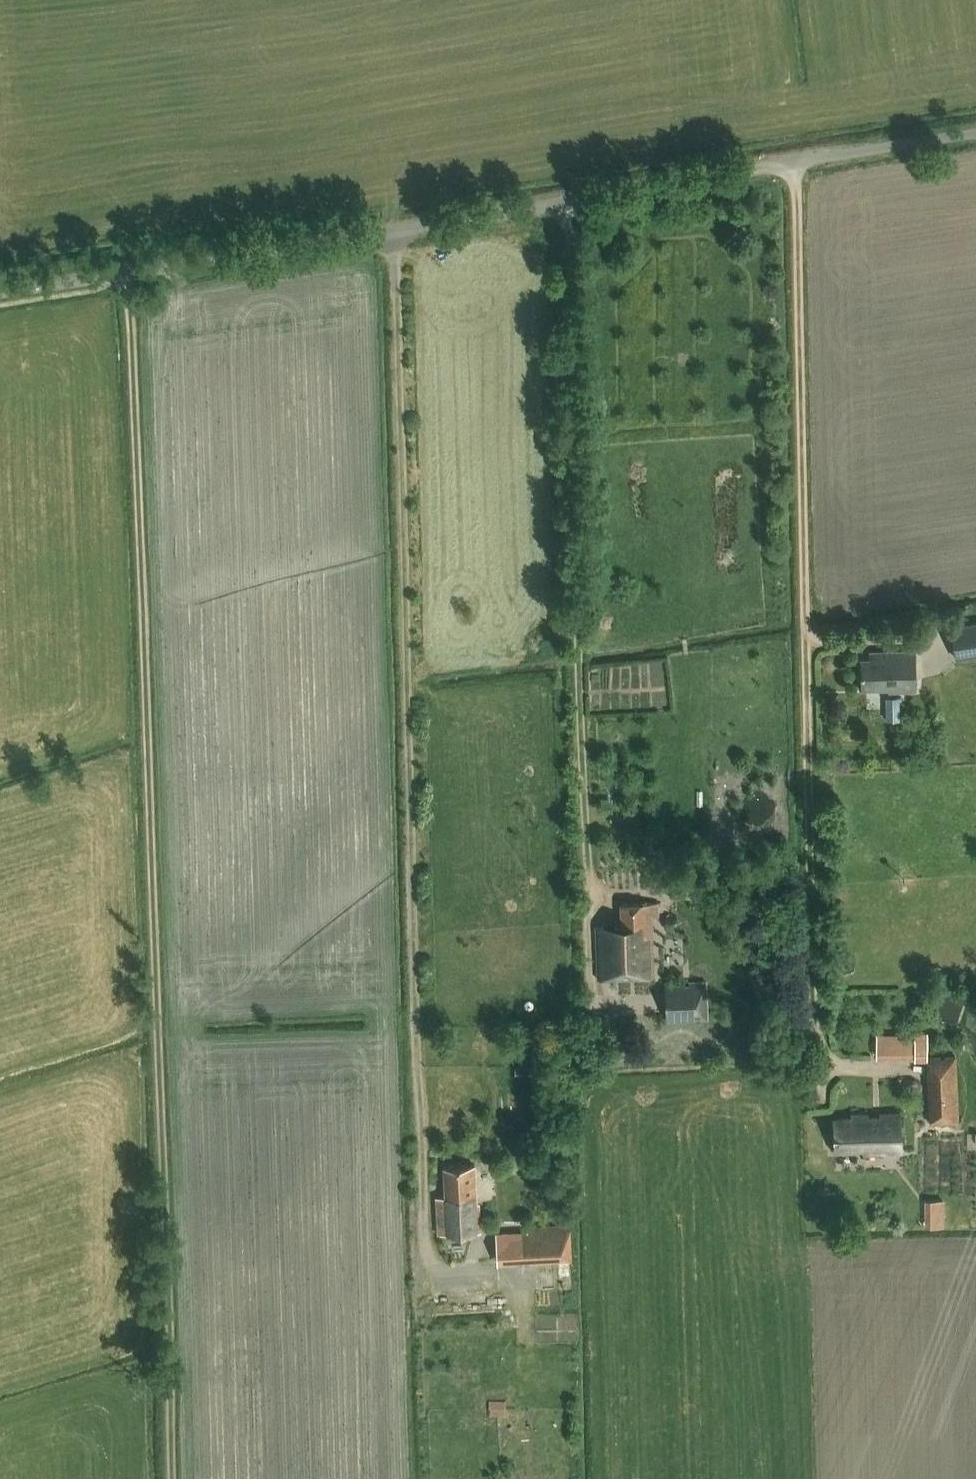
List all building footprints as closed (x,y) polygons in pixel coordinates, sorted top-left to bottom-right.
[(953,625),(950,625),(955,659),(975,656),(975,621),(953,625)] [(889,690),(915,690),(914,649),(869,650),(869,657),(861,657),(862,687),(888,686),(889,690)] [(886,708),(886,719),(900,719),(900,708),(886,708)] [(622,923),(596,923),(597,976),(653,976),(652,933),(656,933),(656,913),(661,913),(661,900),(658,900),(621,901),(622,923)] [(665,917),(665,926),(677,926),(676,916),(665,917)] [(665,982),(666,1018),(707,1017),(705,980),(665,982)] [(955,1118),(951,1054),(922,1055),(925,1119),(955,1118)] [(902,1151),(900,1112),(880,1113),(880,1117),(868,1117),(868,1114),(851,1114),(851,1118),(833,1119),(834,1150),(858,1149),(858,1153),(883,1152),(883,1148),(889,1148),(889,1151),(902,1151)] [(439,1232),(480,1230),(479,1202),(477,1202),(475,1163),(444,1165),(446,1195),(436,1196),(439,1232)] [(530,1259),(531,1265),(550,1265),(552,1265),(552,1269),(540,1269),(541,1295),(543,1295),(556,1294),(556,1290),(572,1290),(570,1230),(497,1233),(498,1259),(504,1259),(530,1259)] [(506,1401),(490,1401),(490,1415),(506,1415),(506,1401)]
